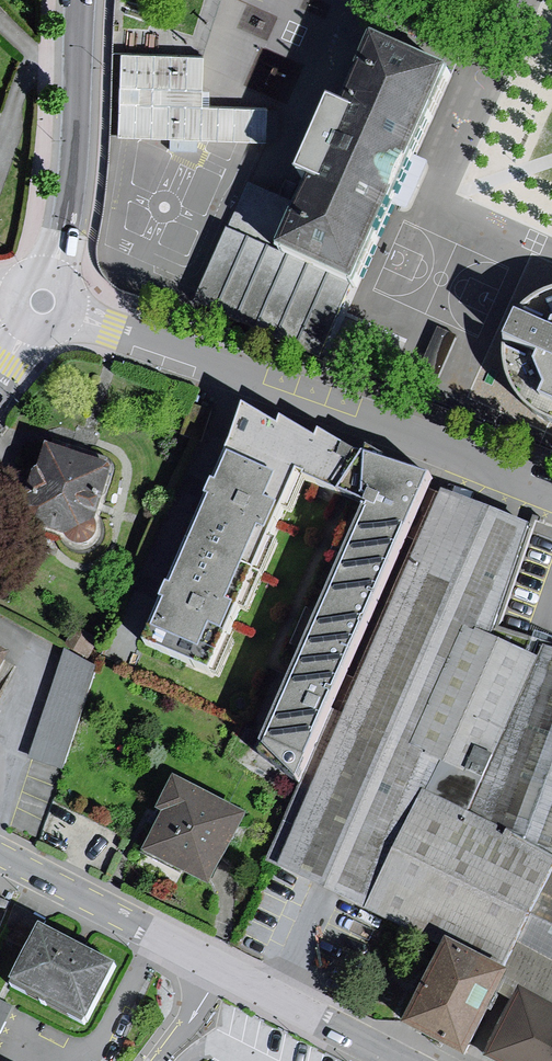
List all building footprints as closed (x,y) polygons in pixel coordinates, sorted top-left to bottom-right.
[(465,78),(392,46),(362,114),(350,108),(316,184),(326,188),(315,216),(295,260),(357,286),(371,293),(465,78)] [(200,59),(121,55),(118,133),(263,140),(264,126),(264,111),(198,108),(200,59)] [(323,362),(357,286),(295,260),(315,216),(248,188),(196,312),(323,362)] [(551,424),(551,303),(531,319),(519,350),(517,374),(528,407),(551,424)] [(497,636),(535,530),(440,494),(443,485),(379,465),(331,440),(327,447),(293,426),(290,435),(254,416),(235,458),(244,462),(231,491),(225,488),(218,504),(225,507),(185,595),(178,591),(171,606),(178,609),(167,633),(159,630),(150,650),(216,680),(306,484),(377,516),(269,752),(302,787),(266,868),(276,872),(380,920),(430,943),(433,937),(454,947),(413,1034),(472,1060),(551,1060),(551,654),(497,636)] [(120,470),(55,449),(30,528),(84,548),(102,534),(120,470)] [(65,775),(98,671),(88,666),(96,652),(76,639),(65,654),(30,763),(65,775)] [(19,664),(0,654),(0,698),(19,664)] [(217,892),(253,820),(178,783),(161,816),(168,819),(148,857),(217,892)] [(46,932),(18,988),(94,1027),(123,971),(46,932)]
